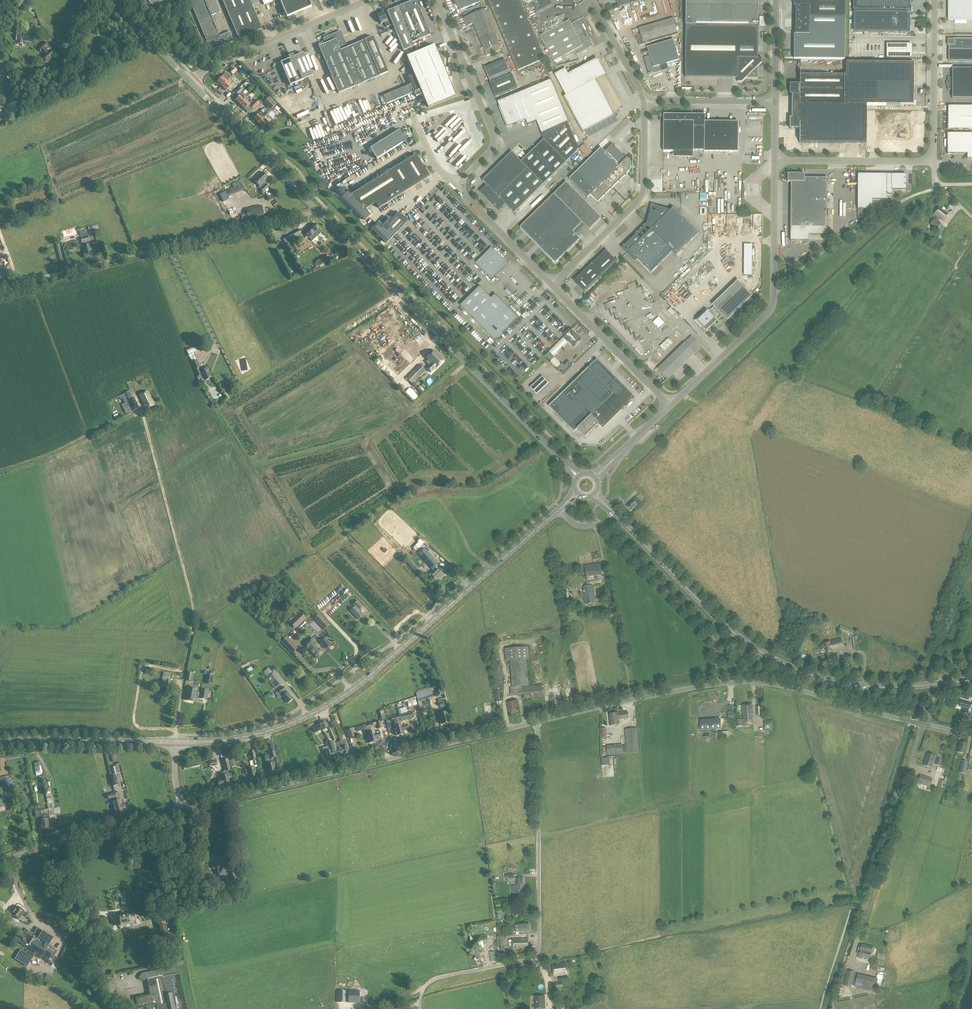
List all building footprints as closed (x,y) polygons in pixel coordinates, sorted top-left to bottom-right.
[(211,16),(220,12),(215,0),(189,0),(207,41),(206,42),(210,51),(233,41),(229,32),(220,36),(211,16)] [(259,3),(257,0),(222,0),(239,39),(262,29),(253,6),(259,3)] [(287,17),(311,7),(309,0),(280,0),(287,17)] [(430,35),(415,0),(413,0),(387,11),(404,51),(413,46),(412,43),(430,35)] [(459,10),(480,2),(479,0),(455,0),(459,10)] [(521,0),(488,0),(518,71),(546,59),(521,0)] [(573,17),(581,13),(576,0),(561,0),(562,2),(553,6),(553,4),(549,5),(550,7),(545,9),(545,11),(551,8),(552,10),(562,6),(563,8),(565,7),(566,11),(570,10),(573,17)] [(758,0),(686,0),(686,25),(758,26),(758,0)] [(845,0),(794,0),(794,5),(796,6),(795,13),(845,14),(845,0)] [(854,10),(910,11),(910,0),(854,0),(854,10)] [(971,19),(971,0),(948,0),(948,19),(971,19)] [(484,10),(464,18),(467,26),(473,24),(486,56),(501,50),(484,10)] [(854,32),(910,33),(910,12),(854,11),(854,32)] [(383,12),(377,15),(381,24),(384,22),(387,27),(392,25),(389,18),(386,19),(383,12)] [(795,13),(795,34),(794,34),(794,59),(845,59),(845,14),(795,13)] [(637,37),(640,45),(651,42),(651,40),(677,32),(673,18),(639,28),(641,36),(637,37)] [(540,36),(554,61),(574,51),(576,55),(593,46),(579,19),(571,24),(569,20),(540,36)] [(758,26),(686,25),(685,77),(758,78),(758,66),(762,62),(762,58),(758,58),(758,26)] [(347,47),(340,31),(323,38),(325,44),(319,47),(338,94),(388,72),(373,37),(347,47)] [(954,39),(948,39),(948,45),(949,45),(949,50),(971,50),(971,39),(954,39)] [(679,60),(673,40),(647,47),(653,68),(679,60)] [(48,51),(46,48),(48,46),(45,42),(38,48),(44,55),(43,57),(47,62),(54,55),(49,50),(48,51)] [(912,58),(912,44),(887,44),(887,58),(912,58)] [(416,97),(422,95),(422,94),(428,108),(456,96),(452,87),(452,77),(448,77),(448,68),(444,68),(434,45),(406,57),(417,82),(383,96),(387,104),(414,92),(416,97)] [(949,50),(949,61),(971,62),(971,50),(949,50)] [(312,76),(303,53),(294,57),(293,54),(288,56),(289,59),(280,63),(290,85),(312,76)] [(491,83),(490,84),(495,97),(518,88),(512,74),(511,75),(505,59),(484,68),(491,83)] [(623,107),(597,59),(568,75),(565,69),(552,76),(583,133),(615,115),(623,107)] [(800,94),(800,104),(914,105),(914,63),(846,62),(846,75),(800,74),(800,84),(790,84),(790,94),(800,94)] [(949,76),(948,77),(948,78),(947,80),(948,80),(948,86),(947,86),(948,88),(948,89),(948,90),(950,89),(952,89),(952,98),(971,98),(971,68),(952,68),(952,77),(951,77),(949,76)] [(217,82),(222,86),(227,81),(222,76),(217,82)] [(537,121),(542,133),(567,122),(568,122),(551,80),(524,91),(537,121)] [(226,91),(232,86),(227,81),(222,86),(226,91)] [(524,91),(497,102),(508,127),(526,120),(528,125),(537,121),(524,91)] [(241,95),(235,100),(240,105),(245,100),(247,97),(249,95),(250,95),(248,93),(246,95),(243,93),(241,95)] [(271,110),(276,105),(269,98),(264,103),(271,110)] [(245,109),(250,104),(245,100),(240,105),(245,109)] [(256,100),(250,106),(254,110),(260,104),(256,100)] [(12,103),(16,113),(22,110),(19,101),(12,103)] [(271,111),(275,114),(280,109),(277,106),(271,111)] [(950,130),(953,130),(953,129),(971,129),(971,106),(948,106),(948,111),(947,111),(947,127),(948,127),(950,129),(950,130)] [(914,110),(879,110),(879,141),(913,141),(914,110)] [(261,111),(254,119),(258,123),(263,118),(266,116),(268,114),(265,112),(263,114),(261,111)] [(694,115),(694,114),(664,114),(663,152),(694,152),(694,150),(704,151),(704,152),(738,152),(738,122),(705,122),(705,119),(704,119),(704,115),(694,115)] [(263,128),(268,123),(263,118),(258,123),(263,128)] [(542,133),(541,134),(544,140),(521,162),(512,152),(528,168),(544,184),(579,150),(567,122),(542,133)] [(407,140),(400,130),(370,149),(377,159),(407,140)] [(949,133),(948,134),(947,134),(947,153),(967,154),(967,159),(971,159),(971,133),(949,133)] [(590,195),(598,202),(630,170),(630,163),(612,145),(605,152),(601,148),(569,179),(588,198),(590,195)] [(498,197),(528,168),(512,152),(482,181),(487,185),(480,192),(489,201),(496,194),(498,197)] [(416,154),(351,195),(348,192),(344,196),(342,197),(344,199),(363,219),(365,221),(366,219),(371,215),(365,209),(376,203),(379,208),(424,180),(430,176),(427,173),(426,171),(426,170),(425,169),(416,154)] [(514,213),(544,184),(528,168),(498,197),(496,194),(489,201),(498,210),(505,204),(514,213)] [(254,180),(260,186),(262,188),(260,189),(263,192),(269,187),(266,184),(264,182),(269,178),(263,172),(254,180)] [(827,221),(827,178),(805,177),(805,174),(788,173),(788,182),(791,182),(791,227),(809,227),(809,221),(827,221)] [(887,194),(892,194),(892,189),(906,189),(906,174),(858,174),(858,209),(872,209),(872,199),(887,199),(887,194)] [(230,189),(231,193),(239,190),(238,188),(242,186),(241,184),(237,185),(237,186),(230,189)] [(554,194),(520,227),(546,254),(549,252),(550,254),(550,258),(553,261),(557,261),(561,258),(561,254),(561,253),(562,252),(565,254),(580,239),(573,232),(582,223),(554,194)] [(251,217),(263,214),(261,206),(249,209),(251,217)] [(648,225),(676,254),(698,233),(673,207),(669,211),(656,208),(658,209),(657,213),(652,211),(648,225)] [(937,229),(941,223),(938,221),(940,218),(943,221),(948,213),(939,207),(934,214),(938,217),(936,219),(934,218),(930,223),(937,229)] [(382,226),(378,223),(376,226),(373,229),(386,243),(408,221),(399,213),(392,220),(390,218),(382,226)] [(304,233),(309,238),(319,229),(314,224),(304,233)] [(676,254),(648,225),(651,229),(640,240),(637,236),(626,246),(628,248),(626,250),(625,249),(625,250),(628,252),(635,259),(637,258),(651,272),(672,251),(676,254)] [(89,230),(91,240),(97,238),(95,228),(89,230)] [(303,235),(300,229),(293,233),(296,239),(303,235)] [(82,243),(89,242),(87,230),(79,232),(82,243)] [(92,251),(91,251),(90,245),(83,246),(84,253),(83,253),(85,258),(94,256),(92,251)] [(752,245),(744,245),(744,275),(752,275),(752,245)] [(503,262),(500,260),(501,259),(491,249),(477,263),(491,277),(501,267),(500,267),(503,264),(503,262)] [(584,292),(617,262),(606,250),(577,278),(576,279),(575,283),(584,292)] [(293,273),(299,270),(295,262),(289,265),(293,273)] [(5,276),(12,274),(9,265),(2,267),(5,276)] [(708,312),(707,310),(696,321),(706,331),(708,330),(709,331),(710,329),(709,328),(722,316),(727,321),(753,296),(738,280),(712,305),(714,307),(708,312)] [(480,287),(460,306),(495,341),(518,318),(495,295),(491,298),(480,287)] [(659,317),(653,322),(659,328),(664,323),(659,317)] [(571,330),(564,337),(574,347),(581,340),(571,330)] [(669,336),(660,345),(665,350),(674,341),(669,336)] [(699,347),(696,344),(697,343),(692,337),(659,369),(668,378),(700,347),(699,347)] [(428,360),(426,362),(430,366),(427,369),(430,373),(436,368),(444,360),(434,350),(426,358),(428,360)] [(555,357),(553,356),(549,352),(545,356),(550,362),(555,357)] [(394,367),(397,370),(410,358),(406,355),(394,367)] [(597,359),(549,407),(574,432),(577,429),(585,437),(599,424),(603,428),(634,397),(597,359)] [(192,362),(191,363),(194,370),(197,377),(201,375),(202,378),(203,377),(205,381),(211,378),(207,369),(202,371),(197,360),(192,362)] [(562,364),(557,369),(563,375),(572,365),(568,361),(564,366),(562,364)] [(413,371),(406,378),(412,384),(413,383),(420,375),(425,370),(424,368),(419,364),(413,371)] [(143,384),(146,389),(149,388),(147,384),(148,383),(150,386),(153,384),(148,374),(145,376),(148,382),(146,383),(143,384)] [(530,387),(537,394),(549,382),(542,375),(530,387)] [(155,406),(148,391),(139,395),(146,410),(155,406)] [(126,397),(123,399),(130,412),(133,411),(138,408),(133,398),(131,394),(126,397)] [(651,488),(644,482),(638,489),(644,495),(651,488)] [(633,500),(627,506),(631,510),(634,507),(634,508),(637,505),(640,502),(641,502),(639,500),(636,497),(633,500)] [(418,542),(416,545),(419,548),(424,543),(429,547),(431,545),(424,539),(422,541),(420,539),(417,541),(418,542)] [(425,549),(419,554),(432,569),(435,572),(431,575),(429,572),(425,576),(431,583),(435,580),(436,581),(443,574),(438,569),(435,566),(438,563),(425,549)] [(600,564),(584,566),(586,576),(602,574),(600,564)] [(592,585),(583,587),(584,595),(583,595),(584,601),(586,601),(586,602),(585,602),(586,604),(595,602),(594,600),(592,585)] [(355,607),(350,611),(358,620),(364,615),(359,610),(363,606),(358,600),(353,605),(355,607)] [(295,629),(306,618),(301,612),(290,623),(295,629)] [(330,624),(319,614),(314,619),(324,630),(330,624)] [(855,631),(840,626),(839,630),(853,636),(855,631)] [(287,636),(281,642),(291,652),(297,647),(287,636)] [(320,643),(326,649),(331,645),(325,638),(320,643)] [(827,653),(844,649),(841,638),(824,642),(827,653)] [(313,639),(305,646),(312,653),(312,652),(317,658),(324,651),(319,646),(313,639)] [(527,659),(529,659),(528,647),(505,649),(506,661),(511,661),(513,687),(511,687),(511,694),(523,693),(523,700),(543,698),(542,685),(529,686),(527,659)] [(499,664),(492,665),(494,691),(496,702),(502,701),(500,689),(501,688),(499,664)] [(266,676),(272,672),(269,668),(263,672),(266,676)] [(192,682),(194,673),(187,672),(185,680),(192,682)] [(212,685),(214,674),(207,673),(205,684),(212,685)] [(281,684),(273,674),(267,679),(274,689),(281,684)] [(186,699),(185,700),(196,702),(196,697),(200,698),(207,699),(208,690),(202,689),(201,693),(197,693),(198,689),(188,687),(186,699)] [(288,703),(293,699),(283,687),(278,691),(288,703)] [(431,689),(416,693),(418,701),(433,696),(431,689)] [(509,713),(520,711),(517,700),(507,702),(509,713)] [(963,721),(965,722),(966,718),(967,718),(968,714),(967,714),(968,712),(971,703),(961,700),(959,706),(964,708),(963,710),(962,710),(962,712),(959,720),(960,720),(960,721),(962,721),(963,721)] [(743,723),(753,723),(751,704),(742,705),(743,720),(741,720),(736,720),(737,726),(741,726),(741,723),(743,723)] [(400,715),(396,716),(397,721),(398,723),(399,728),(400,735),(404,734),(404,731),(408,729),(407,724),(402,726),(401,721),(409,719),(414,718),(413,712),(407,713),(406,707),(398,709),(400,715)] [(447,723),(448,723),(449,722),(447,712),(439,714),(442,724),(443,724),(445,724),(445,723),(446,723),(447,723)] [(618,725),(619,725),(618,719),(628,718),(628,712),(618,713),(609,714),(610,726),(614,725),(614,727),(618,726),(618,725)] [(395,715),(386,718),(388,729),(391,728),(390,722),(392,722),(393,724),(391,725),(393,732),(395,732),(396,736),(400,735),(399,728),(398,723),(397,721),(396,716),(395,715)] [(764,721),(764,732),(772,732),(772,721),(764,721)] [(373,723),(369,724),(370,729),(374,742),(378,740),(375,732),(374,726),(373,726),(373,723)] [(366,725),(363,726),(365,734),(366,734),(367,738),(369,738),(370,743),(374,742),(370,729),(369,724),(366,725)] [(353,728),(346,730),(349,738),(356,735),(353,728)] [(627,749),(622,749),(622,745),(607,747),(607,755),(639,752),(637,728),(625,729),(627,749)] [(346,742),(341,743),(342,747),(344,754),(349,753),(347,746),(347,745),(346,742)] [(963,743),(963,742),(961,742),(960,742),(959,742),(958,752),(965,753),(967,743),(966,743),(966,742),(964,742),(964,743),(963,743)] [(335,743),(330,744),(330,745),(330,746),(331,750),(333,757),(338,755),(336,748),(336,745),(335,743)] [(341,743),(336,745),(336,748),(338,755),(343,754),(344,754),(342,747),(341,743)] [(271,758),(276,757),(273,745),(268,746),(271,758)] [(330,746),(322,748),(324,756),(327,755),(328,758),(333,757),(331,750),(330,746)] [(935,756),(927,753),(926,758),(925,761),(924,765),(932,767),(935,756)] [(248,769),(245,770),(246,775),(250,774),(250,777),(251,777),(252,777),(253,777),(253,776),(256,776),(255,771),(256,771),(255,768),(255,765),(258,765),(256,759),(252,760),(253,765),(248,767),(249,769),(248,769)] [(274,763),(273,759),(267,760),(268,764),(267,764),(269,772),(270,772),(271,773),(272,772),(272,771),(276,771),(274,766),(275,766),(274,763)] [(222,779),(218,780),(219,785),(224,784),(225,783),(227,783),(230,782),(229,778),(229,777),(232,777),(231,773),(232,772),(231,769),(225,771),(224,771),(224,772),(221,773),(221,774),(222,776),(222,779)] [(918,783),(930,787),(932,779),(920,775),(918,783)] [(13,786),(11,778),(0,781),(2,789),(13,786)] [(44,813),(43,813),(44,818),(49,817),(49,815),(54,815),(54,814),(60,813),(60,808),(53,809),(50,789),(51,789),(50,782),(44,783),(45,784),(47,797),(46,797),(49,813),(44,813)] [(121,799),(117,800),(121,816),(125,815),(124,811),(126,811),(124,803),(122,803),(121,799)] [(113,802),(117,817),(121,816),(117,800),(113,802)] [(39,810),(35,811),(36,817),(39,817),(40,817),(40,818),(44,818),(43,813),(44,813),(44,810),(39,810)] [(217,869),(219,876),(225,874),(225,871),(229,870),(227,861),(216,864),(213,865),(213,869),(217,868),(217,869)] [(226,879),(227,882),(236,880),(234,872),(230,873),(231,877),(226,879)] [(504,903),(497,904),(498,919),(506,918),(504,903)] [(16,910),(14,912),(13,912),(12,913),(12,915),(19,920),(25,911),(18,906),(18,907),(17,907),(16,908),(16,909),(16,910)] [(132,924),(130,915),(117,918),(119,927),(132,924)] [(161,939),(169,937),(165,921),(157,923),(161,939)] [(60,922),(56,926),(62,933),(66,929),(60,922)] [(38,927),(34,933),(28,930),(24,937),(26,938),(24,941),(29,945),(27,947),(35,952),(33,954),(27,950),(26,953),(21,950),(15,959),(27,967),(35,955),(40,959),(42,956),(51,961),(52,959),(50,958),(56,949),(49,945),(54,938),(38,927)] [(512,946),(513,950),(507,950),(505,939),(506,939),(506,936),(500,936),(500,939),(502,959),(516,957),(516,950),(517,950),(517,957),(529,954),(528,938),(512,939),(512,940),(512,942),(512,943),(512,946)] [(860,948),(859,948),(858,954),(859,954),(858,956),(858,958),(865,959),(865,958),(869,959),(869,961),(870,961),(871,959),(870,958),(872,947),(861,944),(860,948)] [(552,965),(553,976),(567,974),(566,963),(552,965)] [(180,974),(179,974),(178,966),(172,967),(142,973),(139,978),(143,981),(147,980),(150,995),(136,998),(138,1008),(139,1008),(140,1008),(141,1008),(187,1008),(180,974)] [(877,975),(876,979),(858,975),(854,974),(854,972),(848,971),(844,988),(850,989),(851,983),(856,984),(855,987),(875,991),(877,979),(881,980),(882,976),(877,975)] [(358,991),(348,991),(348,1003),(358,1003),(358,991)] [(545,1008),(544,996),(534,996),(535,1008),(545,1008)]
